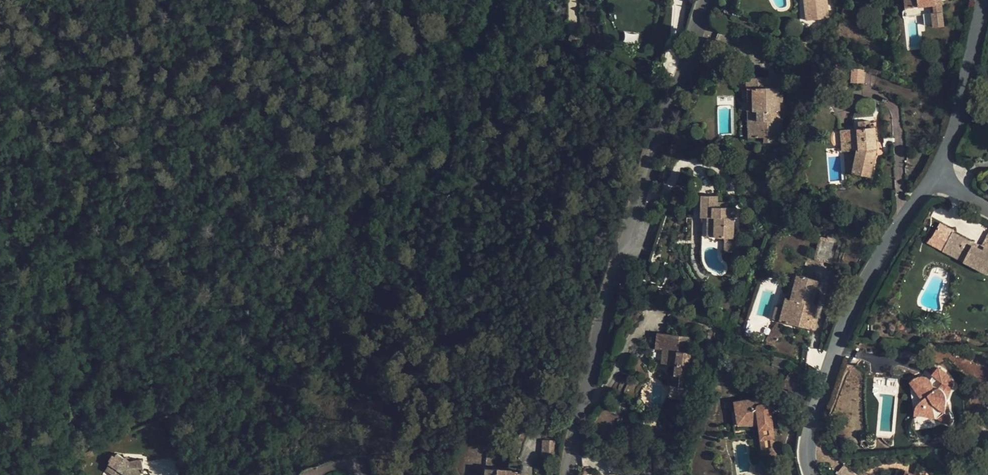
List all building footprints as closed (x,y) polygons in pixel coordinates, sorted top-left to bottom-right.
[(814,7),(840,15),(844,0),(816,0),(814,7)] [(941,0),(904,0),(905,8),(930,6),(932,28),(943,27),(941,0)] [(624,33),(624,42),(638,43),(638,33),(624,33)] [(851,83),(865,83),(864,69),(851,69),(851,83)] [(780,88),(745,89),(747,140),(782,138),(780,88)] [(851,173),(872,178),(876,157),(876,151),(878,143),(876,121),(869,120),(858,121),(859,131),(851,129),(839,130),(841,151),(855,150),(851,171),(851,173)] [(695,241),(709,246),(721,250),(726,233),(729,234),(733,217),(726,214),(717,211),(719,203),(702,198),(696,217),(698,218),(702,220),(695,241)] [(728,206),(719,203),(717,211),(726,214),(728,206)] [(692,240),(695,241),(702,220),(698,218),(692,240)] [(947,243),(953,232),(954,230),(940,223),(933,236),(947,243)] [(987,275),(987,248),(984,246),(982,250),(973,245),(974,243),(953,232),(947,243),(943,251),(987,275)] [(723,250),(721,250),(709,246),(707,259),(720,263),(723,250)] [(812,305),(818,280),(796,275),(790,298),(785,297),(782,308),(779,320),(809,328),(813,329),(816,319),(812,318),(815,306),(812,305)] [(779,320),(782,308),(776,306),(772,319),(779,320)] [(779,323),(777,322),(765,340),(769,342),(770,342),(773,342),(776,340),(778,339),(780,337),(781,336),(781,335),(782,332),(781,328),(780,325),(779,323)] [(687,377),(692,337),(668,334),(664,335),(662,350),(661,363),(675,365),(674,375),(680,376),(687,377)] [(662,350),(664,335),(656,338),(655,349),(662,350)] [(914,412),(914,416),(922,415),(938,419),(942,410),(947,413),(949,410),(949,408),(949,406),(948,404),(947,401),(953,385),(953,383),(953,382),(947,374),(945,372),(941,369),(933,365),(927,372),(932,375),(942,383),(938,388),(934,390),(932,382),(929,379),(927,378),(924,377),(920,377),(918,377),(916,378),(914,379),(909,382),(921,400),(919,402),(917,405),(916,407),(914,412)] [(679,387),(670,385),(669,397),(684,399),(686,387),(679,387)] [(737,424),(758,425),(760,439),(762,456),(776,454),(770,405),(767,397),(734,402),(737,424)] [(938,419),(950,425),(952,421),(952,420),(951,416),(950,414),(947,413),(942,410),(938,419)] [(542,455),(556,456),(557,440),(543,440),(542,455)] [(116,452),(114,455),(111,454),(108,459),(109,460),(107,463),(108,464),(105,471),(111,474),(139,474),(140,474),(139,467),(142,467),(141,458),(129,459),(116,452)] [(915,474),(916,474),(924,474),(926,469),(918,466),(915,474)]
